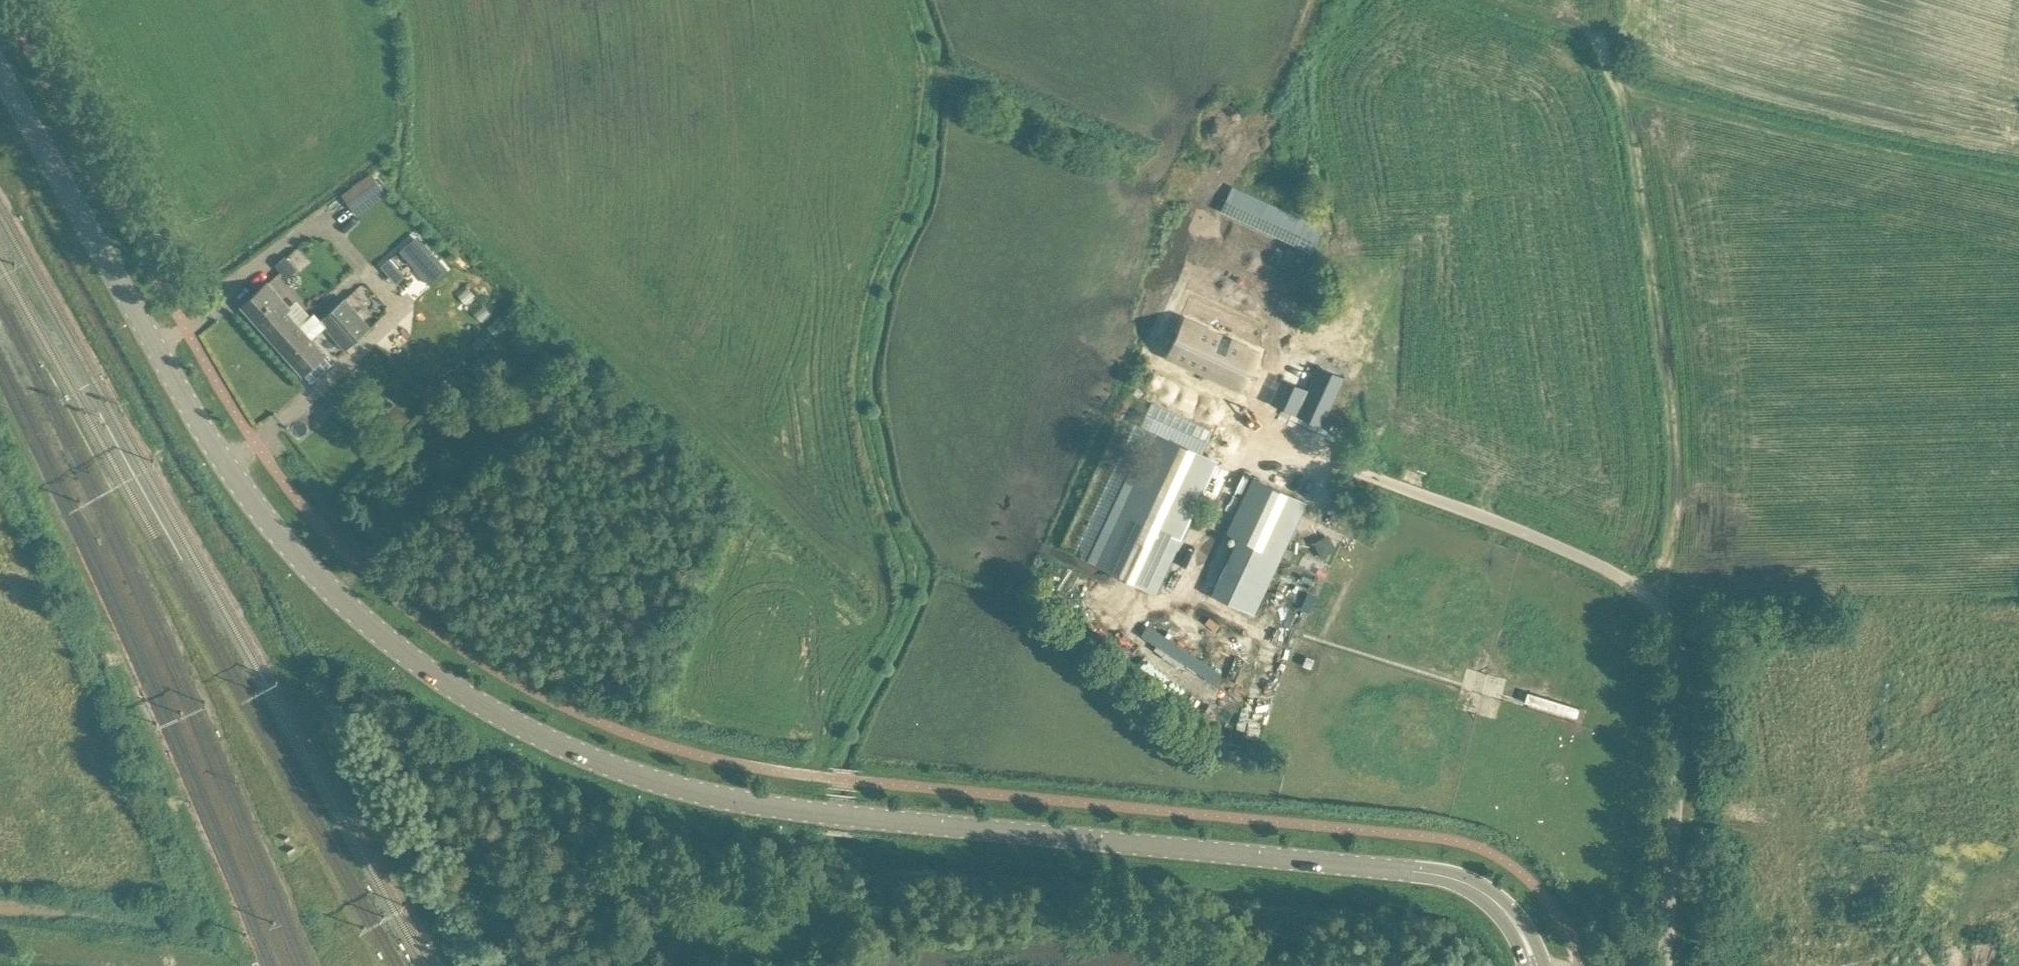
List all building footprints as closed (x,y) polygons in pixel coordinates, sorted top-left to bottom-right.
[(371,175),(344,194),(358,214),(385,195),(371,175)] [(1323,228),(1232,186),(1226,206),(1220,212),(1311,253),(1323,228)] [(1172,300),(1177,281),(1198,209),(1166,200),(1140,294),(1134,314),(1156,320),(1163,297),(1172,300)] [(397,268),(388,275),(396,285),(405,277),(397,268)] [(267,283),(243,305),(312,382),(331,363),(310,340),(326,326),(346,348),(370,326),(345,298),(321,320),(315,313),(299,327),(284,311),(288,307),(267,283)] [(1185,319),(1169,355),(1184,362),(1186,363),(1202,371),(1199,377),(1202,378),(1206,371),(1214,375),(1213,376),(1241,389),(1258,352),(1185,319)] [(1282,377),(1270,402),(1323,427),(1346,376),(1320,364),(1308,389),(1282,377)] [(1157,593),(1209,479),(1218,461),(1157,433),(1096,564),(1157,593)] [(1254,614),(1298,520),(1306,502),(1254,477),(1228,533),(1239,538),(1213,595),(1254,614)]
